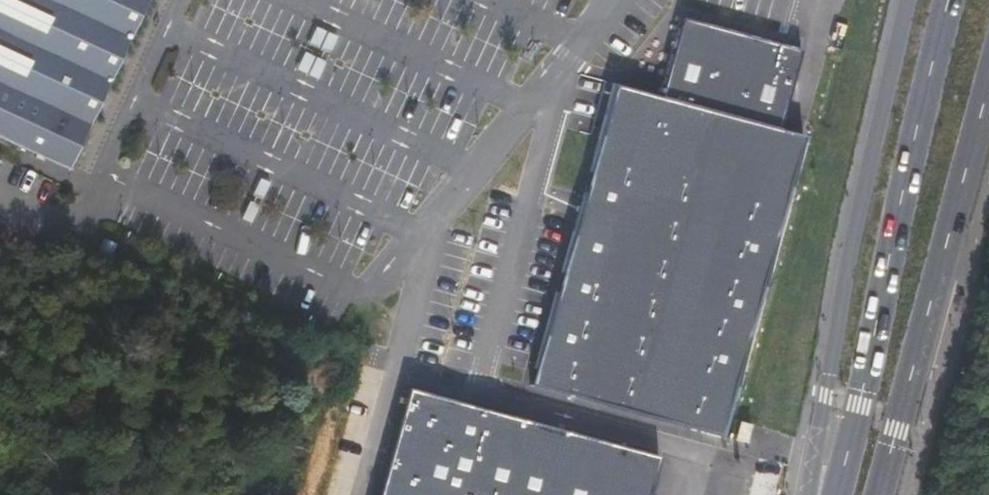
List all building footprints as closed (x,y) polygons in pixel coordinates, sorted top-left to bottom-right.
[(66,164),(86,120),(141,0),(0,0),(0,134),(66,164)] [(686,18),(664,94),(780,128),(802,50),(686,18)] [(806,135),(780,128),(664,94),(616,81),(532,386),(722,438),(806,135)] [(378,494),(646,494),(656,456),(407,389),(378,494)]
